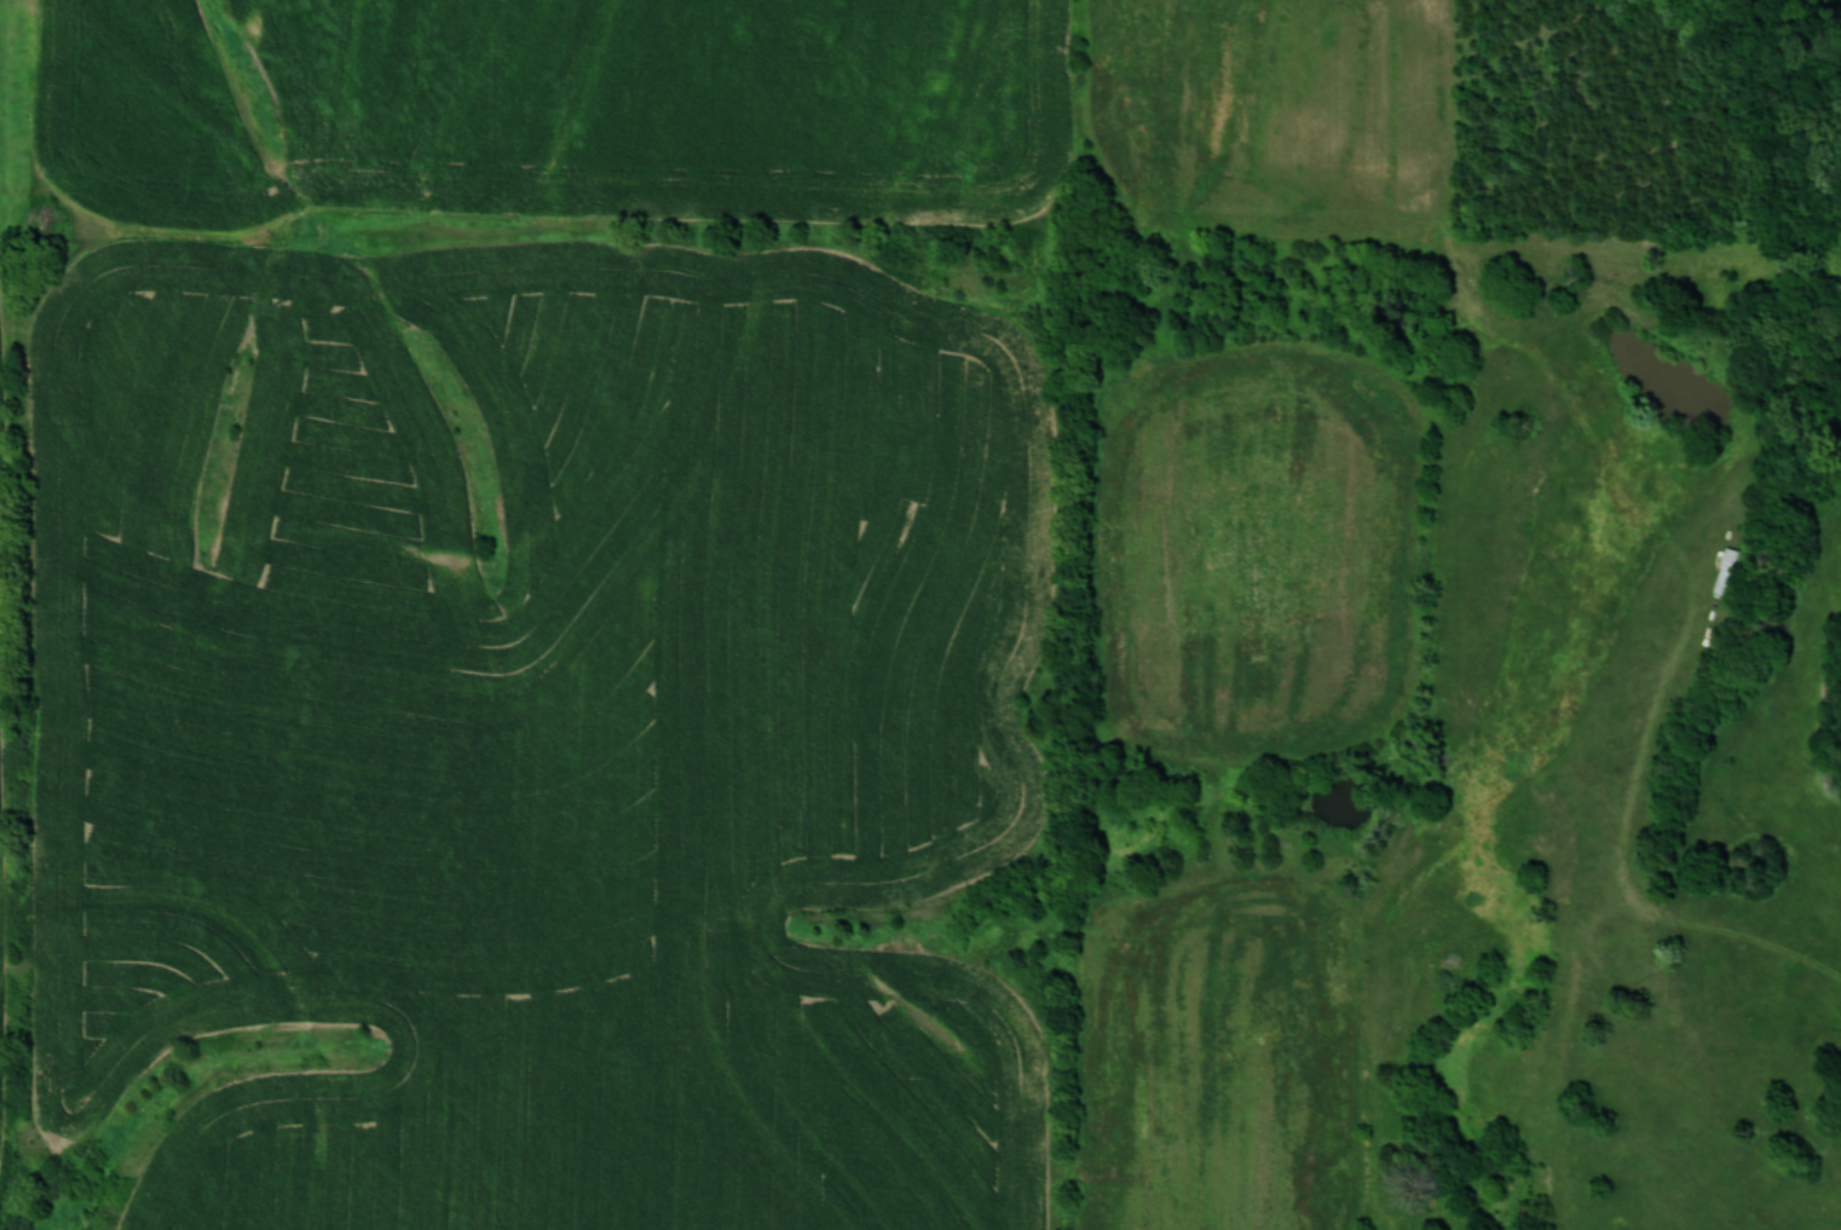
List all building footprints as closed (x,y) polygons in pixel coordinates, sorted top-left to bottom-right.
[(1748,551),(1732,546),(1719,592),(1734,596),(1748,551)] [(1824,683),(1825,705),(1833,705),(1832,683),(1824,683)]
